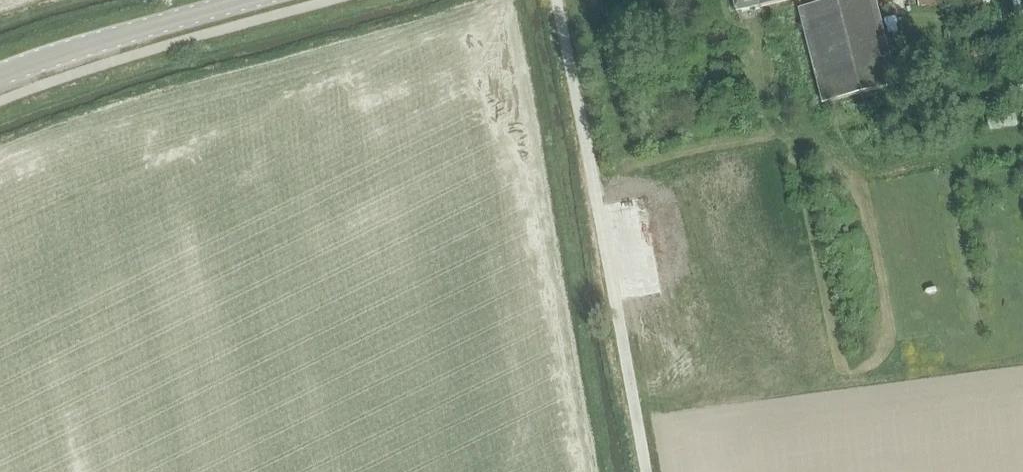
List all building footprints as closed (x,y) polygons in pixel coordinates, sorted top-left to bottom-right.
[(736,11),(753,6),(754,11),(761,9),(760,7),(787,0),(733,0),(736,11)] [(828,2),(828,0),(799,0),(802,9),(798,10),(822,103),(896,85),(874,0),(836,0),(828,2)] [(992,129),(1020,124),(1017,111),(989,117),(992,129)]
